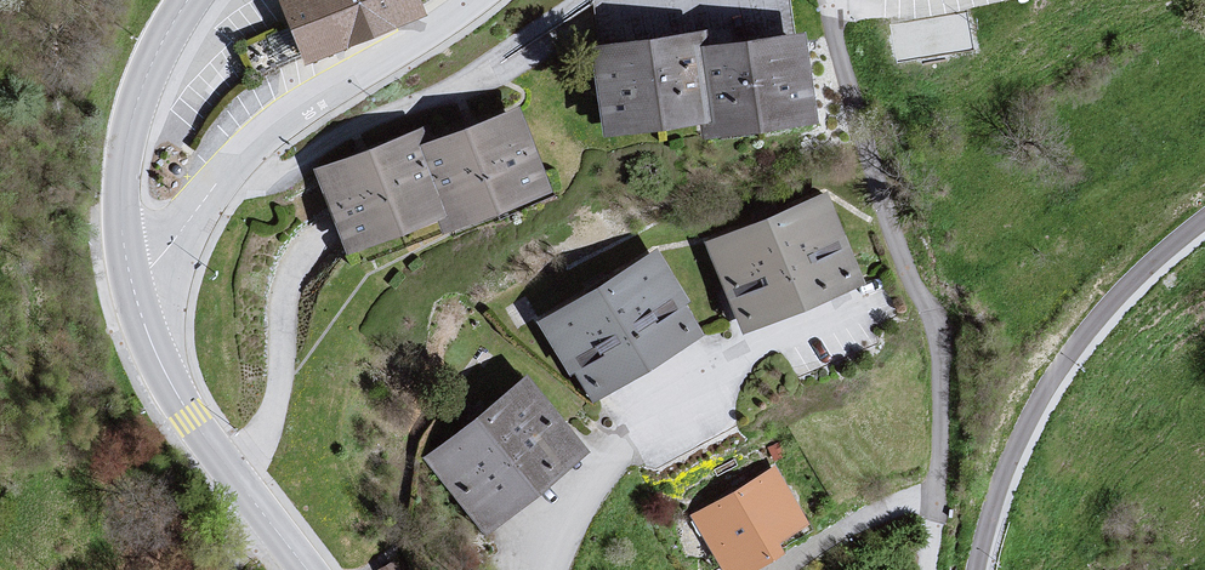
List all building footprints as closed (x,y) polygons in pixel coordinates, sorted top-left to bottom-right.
[(274,5),(303,70),(422,22),(412,0),(285,0),(274,5)] [(699,37),(581,56),(595,153),(692,136),(693,148),(813,132),(796,40),(700,54),(699,37)] [(415,137),(309,173),(342,260),(433,231),(437,242),(547,202),(513,114),(420,150),(415,137)] [(824,199),(701,247),(739,338),(855,290),(824,199)] [(653,255),(532,325),(584,409),(697,336),(653,255)] [(519,377),(421,459),(483,536),(584,451),(519,377)] [(687,519),(718,569),(739,569),(808,531),(774,467),(687,519)]
